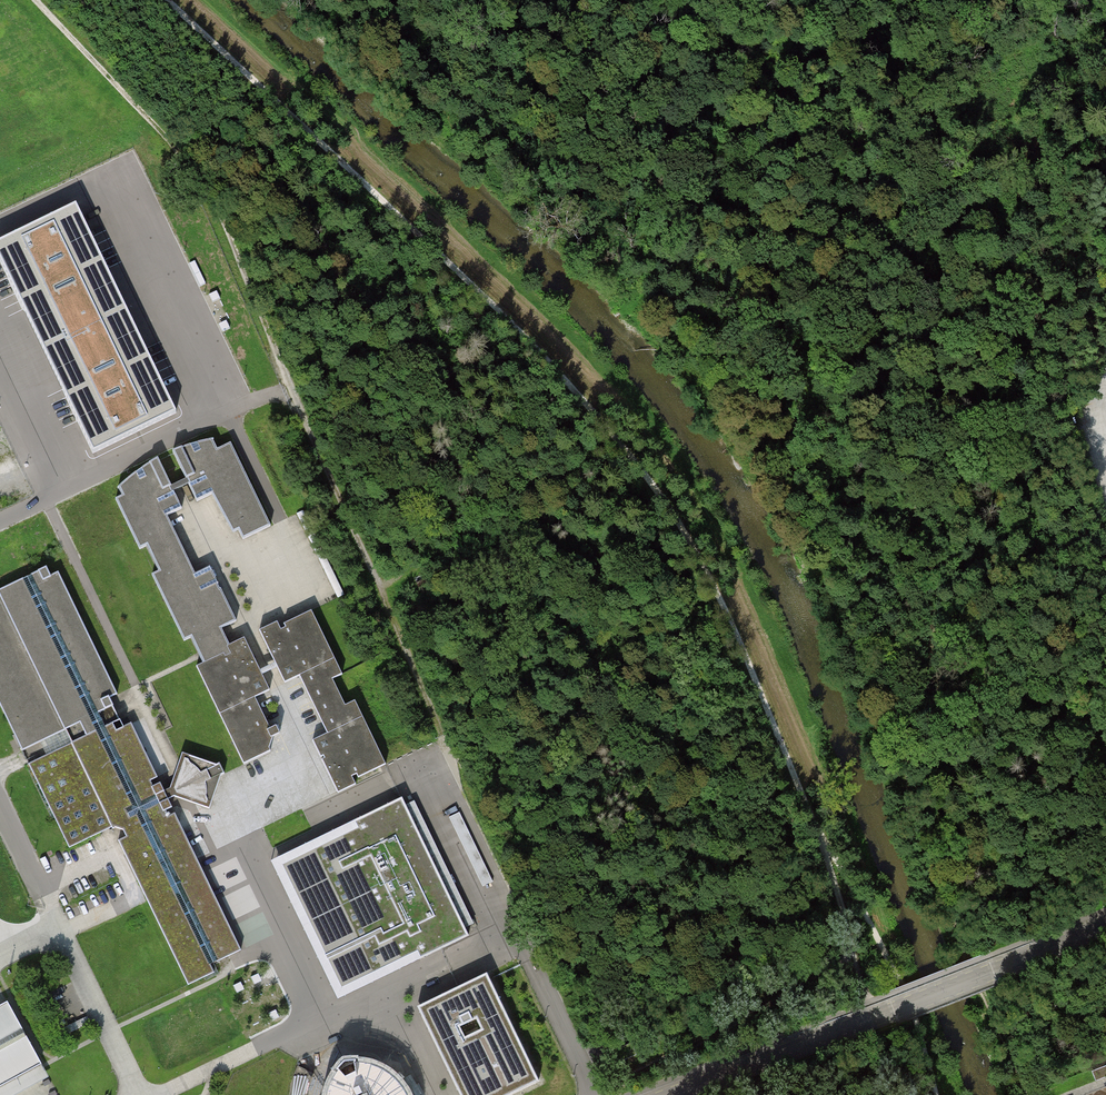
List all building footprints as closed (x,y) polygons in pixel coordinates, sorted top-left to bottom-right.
[(0,243),(0,262),(24,312),(61,387),(93,453),(176,413),(143,347),(107,272),(75,207),(0,243)] [(190,263),(200,285),(205,283),(195,260),(190,263)] [(217,291),(209,294),(213,302),(220,299),(217,291)] [(226,320),(219,324),(222,332),(230,328),(226,320)] [(233,542),(269,525),(231,445),(217,451),(213,444),(200,446),(185,451),(172,456),(195,500),(210,493),(233,542)] [(123,500),(115,504),(137,551),(147,546),(160,574),(153,577),(182,638),(193,633),(209,669),(201,673),(243,764),(271,751),(248,702),(269,693),(242,636),(229,641),(223,629),(236,623),(210,566),(195,573),(168,517),(181,511),(157,464),(144,470),(131,480),(119,491),(123,500)] [(0,593),(0,704),(23,748),(63,729),(70,746),(28,766),(67,848),(112,827),(184,981),(239,954),(130,723),(121,729),(105,698),(116,693),(54,567),(0,593)] [(427,570),(419,573),(423,584),(432,581),(427,570)] [(333,794),(388,767),(355,702),(344,708),(331,683),(342,677),(310,613),(281,627),(276,619),(258,628),(283,678),(298,671),(330,736),(309,746),(333,794)] [(204,805),(218,769),(182,755),(168,792),(204,805)] [(399,959),(466,928),(406,800),(358,822),(340,830),(318,840),(298,849),(286,855),(272,861),(277,871),(281,879),(290,899),(332,990),(379,968),(389,963),(393,961),(399,959)] [(12,868),(0,841),(0,874),(12,868)] [(258,973),(251,977),(255,985),(262,981),(258,973)] [(418,1008),(461,1094),(505,1094),(539,1078),(488,974),(418,1008)] [(241,982),(233,985),(237,993),(244,990),(241,982)] [(7,1002),(0,1005),(0,1094),(14,1094),(48,1077),(7,1002)] [(276,1009),(268,1013),(272,1021),(279,1017),(276,1009)] [(609,1054),(614,1064),(636,1054),(631,1043),(609,1054)] [(411,1094),(404,1083),(394,1073),(385,1066),(375,1062),(359,1059),(344,1059),(335,1071),(327,1083),(325,1094),(411,1094)] [(1092,1071),(1096,1081),(1105,1077),(1105,1065),(1092,1071)]
